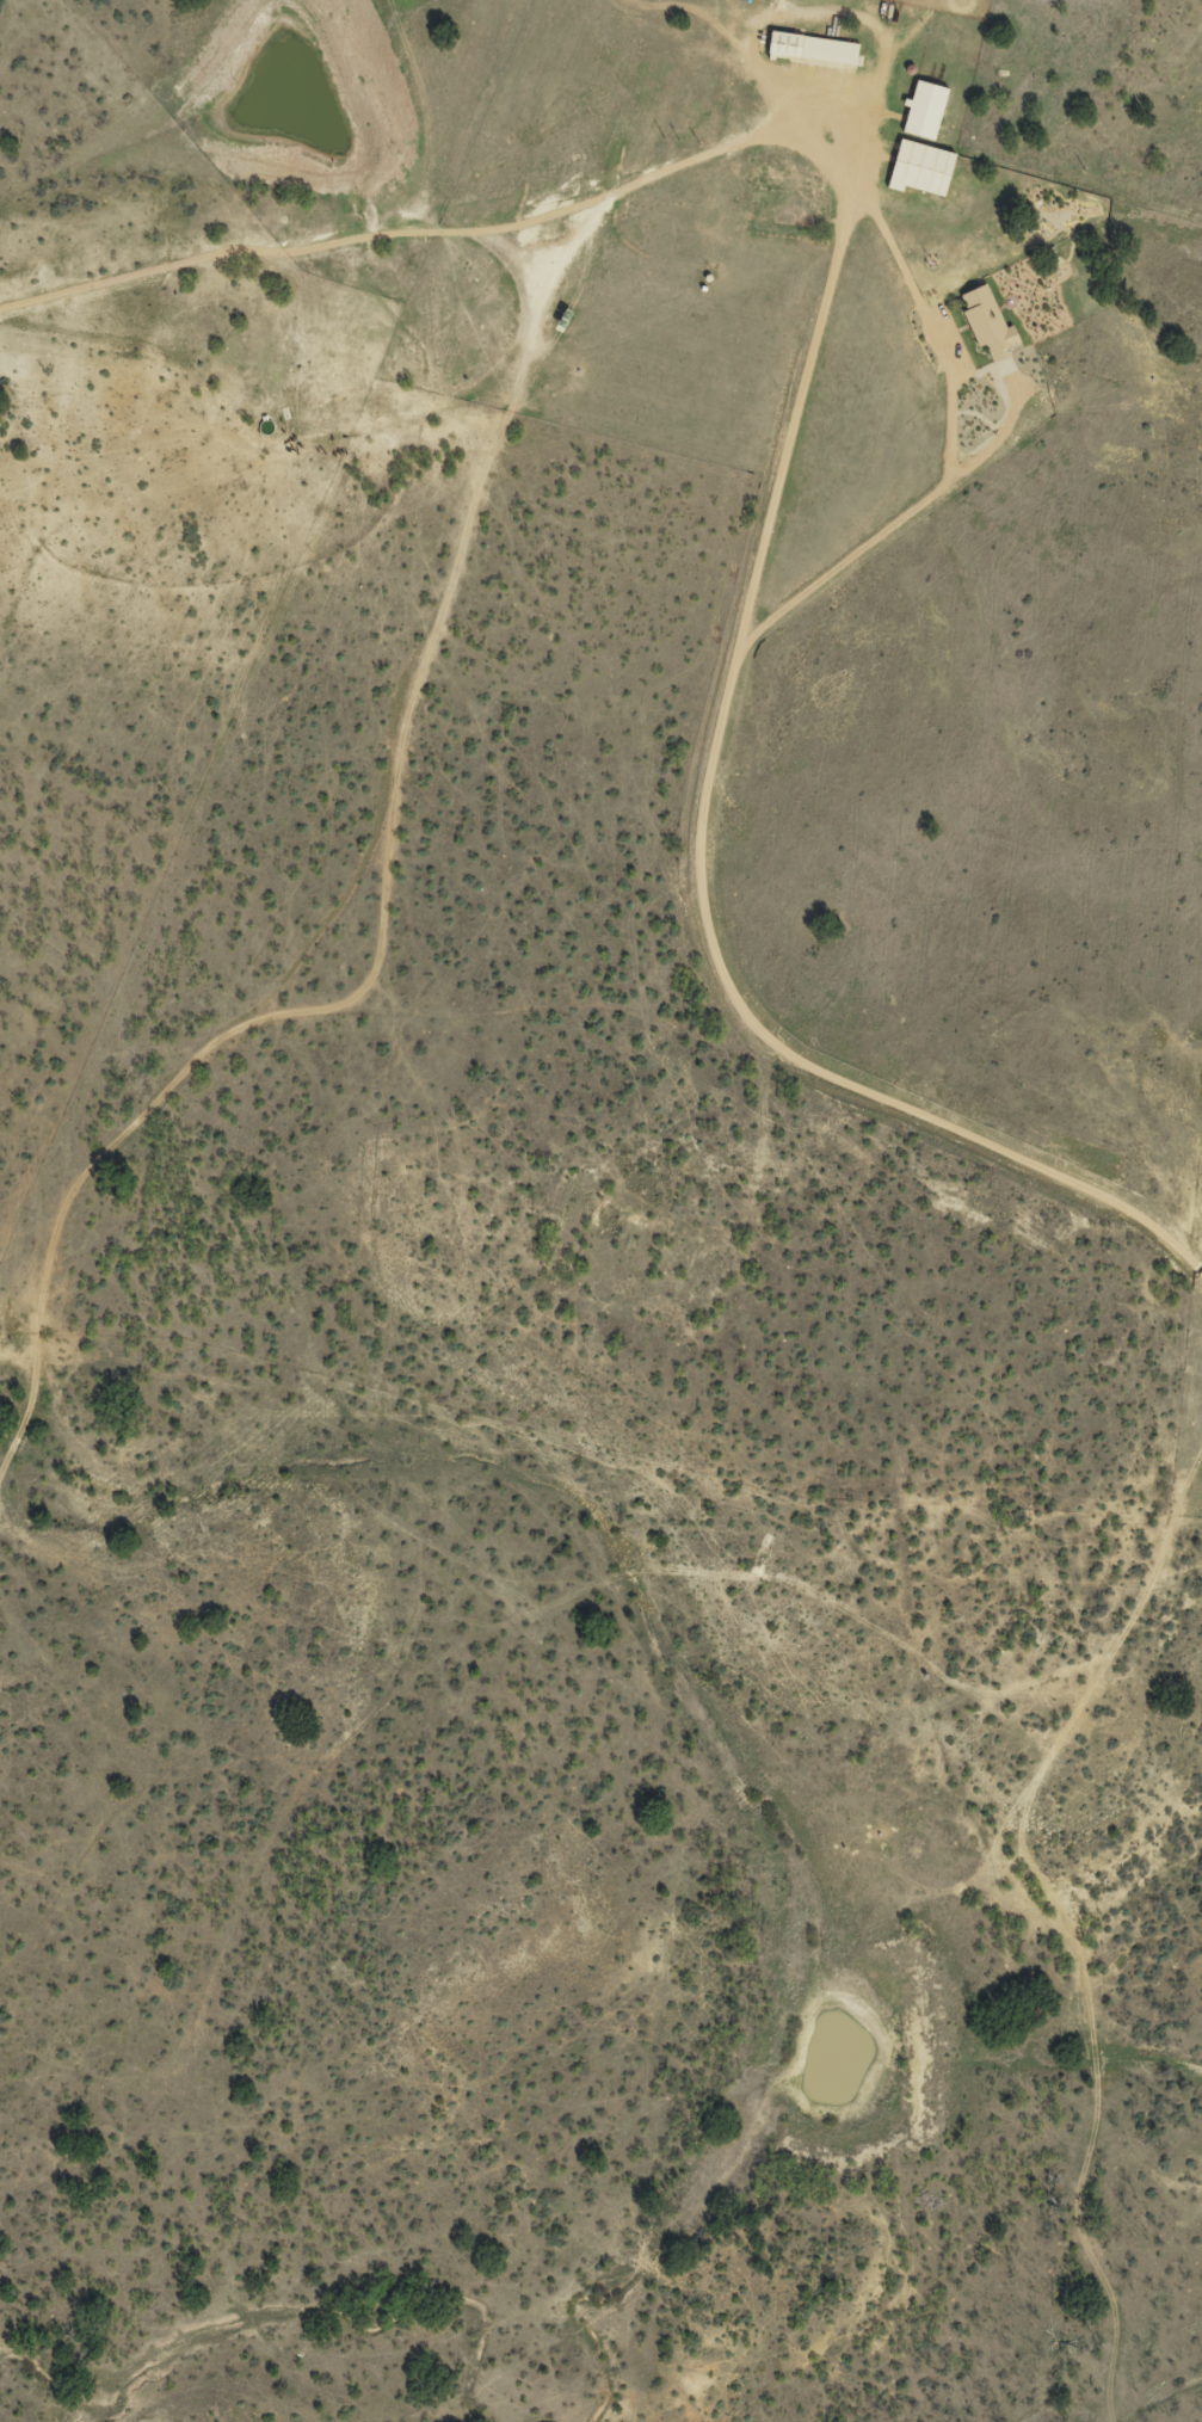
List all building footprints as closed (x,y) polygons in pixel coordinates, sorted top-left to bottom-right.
[(906,130),(941,139),(954,88),(920,79),(906,130)] [(952,195),(962,150),(904,138),(893,188),(908,191),(910,186),(952,195)] [(824,199),(776,199),(776,225),(824,225),(824,199)] [(982,346),(991,343),(996,358),(1026,347),(1017,325),(1008,328),(995,293),(989,296),(985,286),(963,295),(982,346)]
